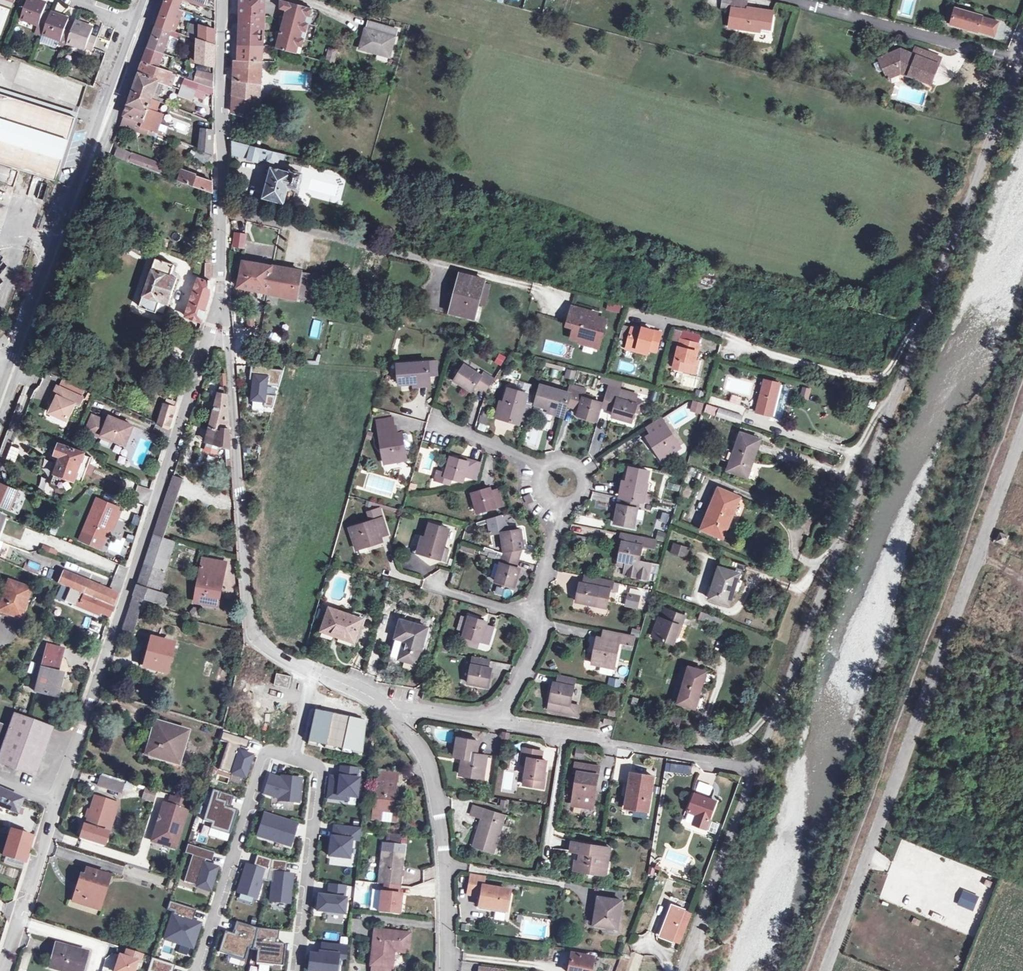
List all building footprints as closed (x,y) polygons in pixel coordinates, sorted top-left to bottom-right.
[(98,36),(91,33),(93,27),(84,24),(75,20),(72,27),(66,25),(69,18),(59,15),(51,12),(44,9),(46,4),(40,1),(36,0),(27,0),(20,18),(45,27),(43,32),(67,41),(93,51),(98,36)] [(216,0),(189,0),(216,9),(216,0)] [(265,0),(241,0),(241,15),(265,15),(265,0)] [(283,18),(278,16),(278,25),(282,26),(280,34),(276,33),(276,41),(279,42),(278,50),(293,54),(295,48),(300,49),(302,40),(298,39),(300,32),(305,33),(307,24),(302,23),(304,16),(308,17),(311,8),(279,0),(278,0),(278,9),(284,10),(283,18)] [(730,27),(771,35),(775,13),(747,8),(748,1),(742,0),(735,0),(730,27)] [(157,25),(172,30),(181,6),(166,1),(162,12),(157,25)] [(983,17),(957,9),(957,11),(953,24),(952,26),(978,33),(978,32),(997,38),(1001,23),(983,18),(983,17)] [(367,21),(364,28),(372,30),(374,23),(367,21)] [(240,23),(239,45),(263,45),(264,35),(265,24),(240,23)] [(372,30),(364,28),(358,47),(377,53),(377,51),(390,54),(397,29),(374,23),(372,30)] [(198,40),(201,27),(194,24),(189,37),(198,40)] [(174,31),(172,30),(157,25),(153,37),(149,49),(163,52),(166,46),(169,47),(172,39),(169,38),(171,33),(173,34),(174,31)] [(216,29),(201,27),(198,40),(201,41),(215,46),(216,29)] [(215,66),(215,46),(201,41),(197,61),(215,66)] [(263,45),(239,45),(239,60),(263,61),(263,45)] [(174,57),(163,53),(163,52),(149,49),(146,56),(144,63),(158,68),(169,72),(174,57)] [(327,49),(327,60),(336,60),(336,49),(327,49)] [(882,65),(884,67),(878,71),(881,77),(884,78),(889,75),(891,79),(900,74),(933,86),(943,60),(918,50),(915,58),(900,53),(882,65)] [(261,84),(263,61),(239,60),(239,67),(235,67),(234,81),(261,84)] [(140,74),(158,81),(164,84),(168,85),(172,73),(169,72),(158,68),(144,63),(142,68),(140,74)] [(191,70),(188,79),(197,82),(214,88),(215,77),(200,72),(191,70)] [(179,86),(183,75),(174,72),(171,83),(179,86)] [(137,82),(133,92),(158,101),(164,84),(158,81),(140,74),(137,82)] [(185,78),(183,84),(196,89),(206,92),(214,96),(214,92),(214,88),(197,82),(188,79),(185,78)] [(261,84),(234,81),(234,90),(261,93),(261,84)] [(194,95),(196,89),(183,84),(178,95),(192,100),(194,95)] [(41,107),(70,116),(77,118),(79,113),(0,89),(0,94),(41,107)] [(206,92),(196,89),(194,95),(204,98),(206,92)] [(234,90),(234,112),(254,118),(258,103),(261,103),(261,93),(234,90)] [(158,101),(133,92),(129,104),(147,110),(146,114),(143,122),(144,122),(142,128),(149,131),(155,133),(161,115),(155,113),(159,102),(158,101)] [(17,169),(58,181),(77,118),(70,116),(41,107),(0,94),(0,164),(17,169)] [(146,114),(147,110),(129,104),(121,126),(131,129),(132,128),(141,132),(142,128),(144,122),(143,122),(146,114)] [(213,154),(213,133),(202,129),(199,149),(213,154)] [(284,154),(233,141),(233,153),(236,154),(249,157),(248,158),(257,160),(258,158),(274,162),(274,160),(278,161),(279,158),(282,159),(284,154)] [(197,151),(194,159),(208,164),(210,156),(197,151)] [(159,173),(162,165),(132,154),(129,162),(159,173)] [(212,192),(212,180),(195,176),(195,172),(182,168),(178,180),(212,192)] [(272,168),(264,197),(284,202),(288,185),(296,187),(300,186),(303,175),(302,173),(294,171),(291,173),(272,168)] [(22,201),(26,187),(20,185),(15,199),(22,201)] [(245,234),(235,233),(234,245),(244,247),(245,234)] [(155,259),(138,307),(155,313),(159,301),(168,303),(177,278),(170,276),(171,273),(174,273),(176,267),(173,265),(173,264),(155,259)] [(238,286),(269,292),(274,265),(243,260),(238,286)] [(302,270),(274,265),(269,292),(297,297),(302,270)] [(458,273),(448,310),(473,317),(482,280),(458,273)] [(210,293),(210,286),(210,283),(198,279),(185,317),(201,322),(210,293)] [(620,312),(622,303),(609,300),(607,309),(620,312)] [(573,339),(582,341),(583,338),(600,343),(607,321),(598,318),(589,315),(590,312),(575,307),(570,323),(577,326),(573,339)] [(319,339),(323,321),(313,319),(310,337),(319,339)] [(627,347),(638,350),(639,347),(649,350),(649,348),(657,350),(663,332),(645,326),(644,328),(634,326),(627,347)] [(583,338),(582,341),(581,343),(598,348),(600,343),(583,338)] [(673,367),(692,372),(695,359),(700,343),(681,338),(673,367)] [(225,351),(215,350),(210,365),(226,367),(225,351)] [(501,366),(507,357),(500,353),(494,362),(501,366)] [(414,383),(425,382),(428,381),(428,374),(435,373),(434,361),(396,363),(397,384),(414,383)] [(479,385),(477,389),(485,394),(494,380),(482,372),(480,375),(463,365),(453,380),(469,391),(473,386),(476,382),(479,385)] [(221,386),(210,427),(230,427),(230,425),(224,425),(227,418),(227,408),(229,408),(226,370),(220,370),(222,386),(221,386)] [(272,372),(253,371),(251,401),(275,403),(276,388),(271,388),(272,372)] [(765,381),(756,412),(772,416),(781,385),(765,381)] [(569,406),(573,393),(569,392),(544,385),(539,405),(554,409),(564,412),(567,413),(569,406)] [(585,397),(586,394),(588,388),(575,385),(574,390),(573,393),(569,406),(577,409),(578,405),(583,406),(582,410),(580,415),(599,420),(603,402),(594,399),(585,397)] [(56,387),(52,395),(57,397),(53,405),(49,414),(66,422),(73,406),(77,408),(81,399),(56,387)] [(510,387),(506,403),(503,413),(502,416),(522,422),(531,393),(510,387)] [(810,389),(803,387),(800,397),(807,399),(810,389)] [(618,408),(617,412),(616,418),(634,423),(638,412),(640,404),(620,399),(621,395),(609,392),(604,408),(612,410),(613,407),(618,408)] [(641,400),(621,395),(620,399),(640,404),(641,400)] [(641,400),(640,404),(638,412),(643,413),(646,402),(641,400)] [(691,400),(690,411),(703,413),(704,402),(691,400)] [(666,415),(672,426),(691,414),(685,403),(666,415)] [(168,429),(175,407),(164,404),(158,424),(168,429)] [(705,413),(716,415),(717,406),(706,404),(705,413)] [(720,411),(717,419),(741,426),(743,418),(720,411)] [(85,432),(101,439),(102,436),(111,439),(125,445),(132,426),(108,417),(106,422),(91,416),(85,432)] [(401,446),(400,438),(398,431),(396,432),(394,425),(392,426),(390,418),(376,420),(384,462),(406,458),(404,446),(401,446)] [(651,436),(655,441),(658,447),(657,448),(663,458),(682,446),(664,418),(649,428),(654,434),(651,436)] [(478,429),(485,432),(488,423),(481,421),(478,429)] [(231,447),(230,427),(210,427),(206,440),(231,447)] [(722,446),(718,456),(728,459),(725,467),(743,473),(748,457),(749,458),(757,436),(738,430),(731,449),(722,446)] [(16,462),(22,445),(12,441),(6,459),(16,462)] [(61,457),(54,474),(50,484),(56,486),(56,488),(57,491),(61,493),(65,491),(66,490),(70,492),(75,479),(82,482),(85,473),(89,464),(91,457),(84,454),(85,452),(82,451),(77,449),(59,443),(56,454),(61,457)] [(470,476),(470,474),(472,468),(474,461),(466,458),(466,460),(457,458),(449,456),(444,470),(437,468),(434,478),(448,482),(450,476),(462,480),(463,474),(470,476)] [(95,466),(89,464),(85,473),(91,476),(95,466)] [(633,467),(630,481),(626,495),(626,497),(643,501),(646,501),(653,471),(633,467)] [(183,478),(173,475),(154,533),(164,536),(183,478)] [(11,509),(18,490),(0,483),(0,504),(11,509)] [(706,515),(701,527),(723,536),(740,495),(718,486),(713,499),(709,498),(702,513),(706,515)] [(489,487),(472,493),(477,511),(502,504),(497,488),(491,490),(489,487)] [(527,501),(532,498),(529,491),(523,493),(527,501)] [(637,526),(643,501),(626,497),(624,505),(621,504),(617,521),(637,526)] [(97,498),(84,530),(104,539),(114,517),(117,519),(122,509),(97,498)] [(367,543),(374,541),(380,539),(379,537),(387,534),(379,510),(374,512),(373,510),(367,512),(369,521),(349,527),(356,549),(367,545),(367,543)] [(657,525),(665,529),(670,516),(662,513),(657,525)] [(0,514),(0,559),(4,561),(9,547),(17,528),(19,522),(0,514)] [(425,538),(422,549),(421,553),(440,558),(443,547),(448,529),(429,524),(425,538)] [(503,550),(495,580),(515,586),(520,569),(516,568),(521,548),(523,547),(519,528),(500,532),(503,550)] [(84,530),(79,540),(100,548),(104,539),(84,530)] [(658,531),(657,539),(664,541),(665,532),(658,531)] [(147,586),(164,536),(154,533),(144,562),(134,594),(143,598),(146,598),(149,587),(147,586)] [(638,536),(623,533),(621,541),(624,541),(623,548),(620,559),(622,559),(621,564),(629,566),(627,573),(648,578),(652,563),(640,560),(643,546),(655,548),(657,540),(638,536)] [(998,542),(996,549),(1005,551),(1007,544),(998,542)] [(689,547),(673,543),(671,553),(687,557),(689,547)] [(448,548),(443,547),(440,558),(445,560),(448,548)] [(203,557),(195,600),(217,604),(225,560),(203,557)] [(721,557),(709,597),(731,604),(735,590),(732,590),(738,572),(746,574),(748,565),(721,557)] [(72,588),(114,606),(116,602),(116,600),(118,594),(65,573),(61,584),(72,588)] [(581,582),(577,603),(608,610),(612,589),(619,590),(620,582),(614,581),(586,575),(585,583),(581,582)] [(0,609),(0,611),(21,619),(31,589),(10,582),(0,609)] [(109,616),(114,606),(72,588),(68,599),(109,616)] [(57,601),(65,600),(64,591),(56,592),(57,601)] [(143,598),(134,594),(120,634),(130,638),(143,598)] [(642,598),(632,596),(629,607),(639,609),(642,598)] [(326,606),(318,632),(354,642),(356,635),(353,634),(358,615),(326,606)] [(660,616),(653,635),(674,643),(677,634),(680,635),(687,616),(666,607),(663,617),(660,616)] [(722,624),(724,617),(703,610),(700,617),(722,624)] [(456,630),(464,632),(463,636),(487,642),(492,627),(485,625),(486,621),(468,616),(468,617),(460,615),(456,630)] [(399,620),(388,656),(415,664),(425,628),(399,620)] [(601,636),(600,641),(598,648),(596,648),(593,661),(616,665),(621,641),(630,642),(632,634),(605,629),(603,636),(601,636)] [(149,646),(144,666),(166,671),(172,644),(156,640),(154,647),(149,646)] [(442,641),(442,651),(450,651),(450,641),(442,641)] [(47,645),(36,691),(57,697),(63,674),(58,672),(64,649),(47,645)] [(486,668),(488,660),(472,657),(468,683),(486,686),(490,668),(486,668)] [(694,707),(698,695),(702,683),(705,672),(682,664),(670,700),(694,707)] [(289,687),(291,675),(277,672),(275,684),(289,687)] [(553,681),(550,699),(548,708),(561,710),(578,714),(580,703),(570,701),(575,678),(560,675),(558,682),(553,681)] [(622,680),(609,677),(608,684),(621,687),(622,680)] [(632,704),(638,706),(640,698),(634,696),(632,704)] [(611,710),(618,712),(620,705),(613,704),(611,710)] [(15,715),(0,756),(0,763),(36,776),(53,728),(15,715)] [(183,748),(188,731),(155,721),(145,755),(167,761),(172,745),(183,748)] [(665,737),(663,744),(683,750),(685,743),(665,737)] [(478,742),(458,739),(454,757),(462,759),(459,776),(472,778),(473,773),(484,775),(487,756),(476,754),(478,742)] [(523,748),(521,757),(528,758),(527,766),(524,785),(543,789),(547,762),(540,761),(542,752),(523,748)] [(520,764),(527,766),(528,758),(521,757),(520,764)] [(579,774),(573,805),(594,808),(600,766),(576,763),(575,773),(579,774)] [(674,772),(682,773),(683,765),(675,764),(674,772)] [(340,777),(331,776),(330,786),(329,796),(349,798),(350,796),(358,797),(360,777),(358,777),(359,767),(342,765),(340,777)] [(269,773),(263,795),(278,799),(278,801),(300,801),(302,777),(282,775),(281,779),(276,777),(277,775),(269,773)] [(630,773),(625,807),(648,811),(653,777),(630,773)] [(100,777),(98,785),(121,792),(123,784),(100,777)] [(396,780),(378,778),(374,810),(384,811),(383,818),(392,819),(396,820),(398,809),(393,809),(396,780)] [(710,795),(713,785),(699,780),(696,790),(710,795)] [(18,813),(23,800),(0,790),(0,806),(18,813)] [(233,797),(213,791),(203,823),(212,825),(211,830),(230,836),(237,812),(229,809),(233,797)] [(718,797),(714,796),(713,799),(695,793),(689,810),(698,813),(694,824),(706,828),(718,797)] [(151,841),(170,848),(177,828),(181,829),(190,801),(171,795),(167,805),(165,804),(162,807),(151,841)] [(87,826),(106,831),(116,802),(96,796),(87,826)] [(509,800),(498,798),(497,807),(508,808),(509,800)] [(471,815),(481,818),(485,809),(474,806),(471,815)] [(485,809),(481,818),(472,846),(493,853),(505,816),(485,809)] [(384,811),(374,810),(374,817),(383,818),(384,811)] [(298,822),(265,813),(257,839),(290,847),(298,822)] [(713,821),(709,831),(717,833),(720,823),(713,821)] [(333,823),(330,855),(350,857),(352,839),(361,839),(362,827),(333,823)] [(175,849),(181,829),(177,828),(170,848),(175,849)] [(4,856),(24,863),(33,837),(13,831),(4,856)] [(387,842),(407,842),(407,835),(387,834),(387,842)] [(611,848),(572,841),(570,850),(580,852),(579,862),(576,861),(574,870),(606,875),(611,848)] [(933,867),(938,852),(900,841),(886,884),(907,890),(910,878),(925,882),(927,876),(923,875),(926,865),(933,867)] [(189,846),(186,855),(193,857),(186,883),(212,891),(219,868),(206,865),(207,861),(213,863),(215,854),(189,846)] [(384,851),(380,883),(401,885),(405,853),(384,851)] [(256,867),(247,864),(238,891),(257,897),(263,879),(268,880),(272,859),(258,854),(255,863),(257,864),(256,867)] [(288,861),(272,859),(268,880),(273,881),(271,900),(291,903),(294,874),(289,873),(284,873),(285,870),(287,870),(288,861)] [(77,891),(73,901),(96,908),(103,883),(108,885),(111,876),(87,868),(85,876),(82,874),(79,883),(83,884),(80,892),(77,891)] [(467,894),(481,897),(483,885),(484,878),(470,876),(467,894)] [(320,894),(318,910),(345,913),(347,897),(345,897),(346,885),(331,883),(329,895),(320,894)] [(385,892),(383,892),(381,912),(401,914),(403,894),(400,894),(401,885),(386,884),(385,892)] [(481,897),(479,909),(508,913),(512,889),(483,885),(481,897)] [(603,908),(600,924),(618,927),(623,900),(601,896),(598,907),(603,908)] [(170,901),(168,910),(175,912),(167,938),(193,947),(201,924),(193,921),(197,910),(170,901)] [(672,905),(665,924),(676,928),(673,939),(678,941),(689,911),(672,905)] [(276,942),(278,932),(237,922),(234,934),(225,931),(219,952),(244,958),(248,946),(256,948),(254,959),(281,966),(287,945),(276,942)] [(676,928),(665,924),(662,935),(673,939),(676,928)] [(376,929),(375,938),(386,939),(387,930),(376,929)] [(375,938),(371,966),(372,966),(371,970),(391,970),(392,968),(393,968),(395,952),(410,953),(411,933),(387,930),(386,939),(375,938)] [(310,970),(314,970),(319,970),(325,970),(337,970),(339,957),(346,958),(348,945),(321,942),(320,954),(311,953),(310,970)] [(62,970),(81,970),(86,954),(56,945),(50,965),(63,969),(62,970)] [(121,955),(116,970),(135,970),(138,961),(141,962),(143,954),(128,949),(126,957),(121,955)] [(568,970),(590,970),(593,958),(571,954),(568,970)] [(168,963),(154,961),(153,970),(167,970),(168,963)]
